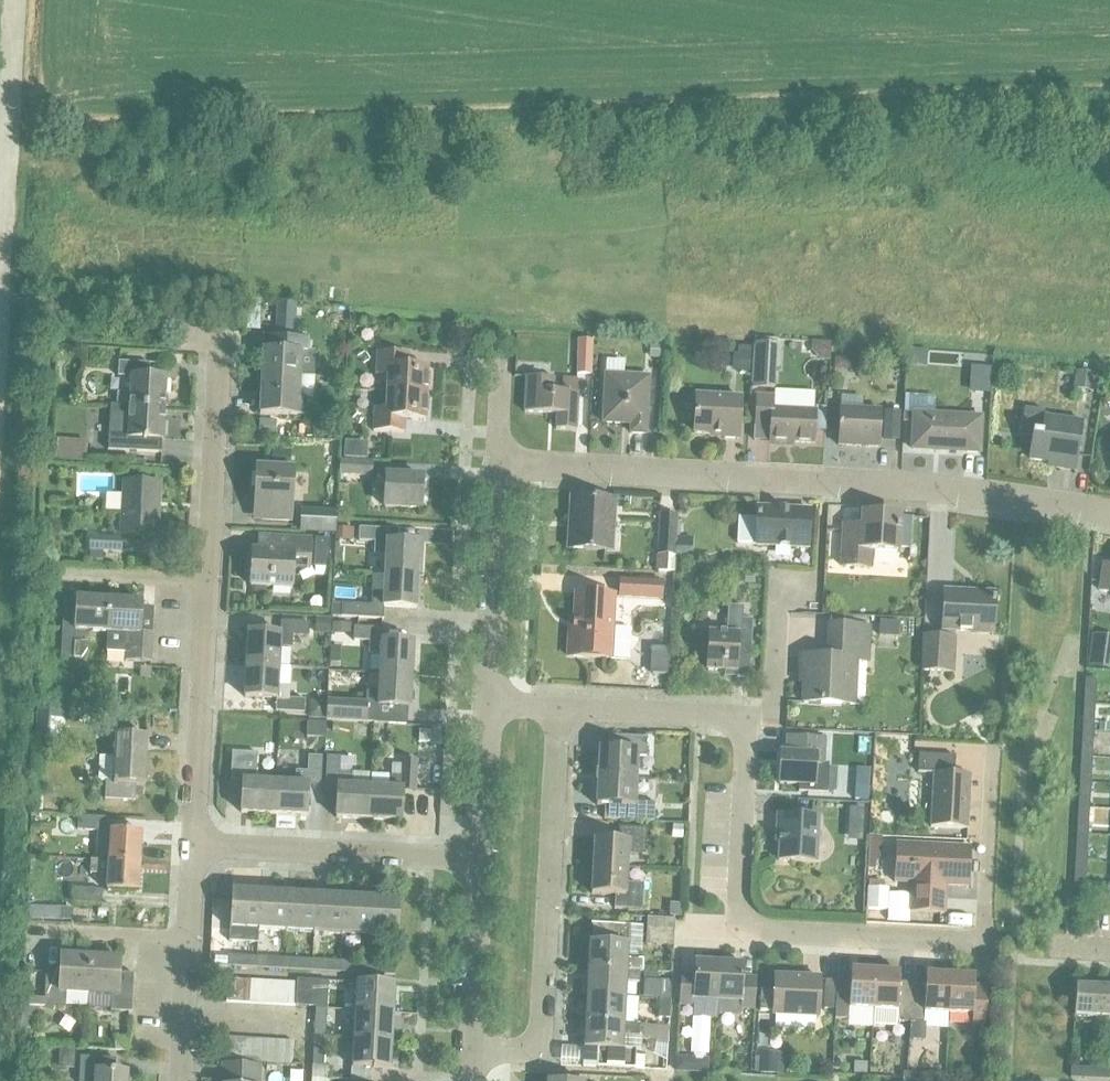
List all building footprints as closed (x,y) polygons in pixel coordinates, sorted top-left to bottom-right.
[(264,351),(262,375),(300,376),(311,377),(313,353),(308,353),(308,339),(296,339),(298,303),(279,302),(277,338),(264,337),(264,351)] [(760,332),(759,343),(777,345),(778,334),(760,332)] [(578,374),(592,375),(594,340),(579,340),(578,374)] [(387,376),(386,393),(427,395),(428,368),(408,367),(408,354),(377,352),(376,376),(387,376)] [(117,393),(116,405),(116,406),(166,408),(167,378),(149,377),(150,363),(119,361),(118,377),(131,377),(130,394),(117,393)] [(975,361),(974,386),(997,387),(998,362),(975,361)] [(1073,389),(1093,392),(1095,375),(1076,372),(1073,389)] [(300,376),(262,375),(260,416),(305,418),(305,399),(299,399),(300,376)] [(603,423),(631,425),(631,434),(646,434),(649,377),(605,375),(603,423)] [(557,430),(577,431),(579,393),(576,393),(562,392),(555,392),(556,379),(527,377),(525,413),(557,415),(557,430)] [(563,378),(562,392),(576,393),(577,379),(563,378)] [(427,395),(386,393),(386,409),(375,409),(373,432),(404,433),(405,420),(425,421),(427,395)] [(693,434),(723,435),(723,439),(739,440),(741,398),(696,396),(693,434)] [(756,397),(755,427),(754,441),(814,444),(814,431),(826,431),(827,408),(816,408),(815,413),(772,411),(773,398),(756,397)] [(884,439),(897,440),(899,404),(886,403),(884,439)] [(116,406),(116,405),(111,405),(109,450),(162,453),(163,440),(164,440),(166,408),(116,406)] [(837,445),(879,447),(881,412),(839,409),(837,445)] [(904,422),(914,422),(912,449),(980,453),(982,417),(904,413),(904,422)] [(1056,468),(1076,471),(1083,423),(1043,417),(1041,435),(1032,434),(1028,460),(1056,464),(1056,468)] [(342,475),(373,477),(374,462),(343,460),(342,475)] [(263,519),(291,521),(295,470),(257,468),(254,505),(264,505),(263,519)] [(384,507),(421,509),(422,478),(386,476),(384,507)] [(121,534),(158,536),(160,483),(124,481),(121,534)] [(612,532),(615,500),(577,498),(576,527),(570,527),(569,549),(607,551),(608,531),(612,532)] [(738,544),(755,545),(755,546),(807,548),(809,511),(756,508),(756,519),(739,518),(738,544)] [(301,531),(334,533),(335,514),(303,511),(301,531)] [(898,554),(900,516),(863,514),(862,526),(844,526),(842,568),(871,569),(872,552),(898,554)] [(674,572),(677,517),(660,516),(657,571),(674,572)] [(386,556),(385,575),(417,576),(419,544),(388,543),(388,530),(359,528),(359,541),(375,542),(374,555),(386,556)] [(91,538),(90,550),(121,552),(121,539),(91,538)] [(315,543),(310,543),(310,540),(267,539),(266,552),(252,552),(250,587),(293,589),(294,571),(309,571),(310,567),(314,567),(314,568),(328,569),(329,541),(315,540),(315,543)] [(1101,563),(1098,591),(1109,592),(1109,565),(1101,563)] [(417,576),(385,575),(384,594),(372,593),(371,606),(342,604),(332,603),(331,617),(384,620),(385,608),(415,609),(417,576)] [(618,598),(663,601),(664,582),(619,580),(618,598)] [(995,594),(944,591),(942,638),(924,637),(922,671),(953,674),(955,639),(952,639),(953,633),(993,634),(995,594)] [(569,632),(568,656),(611,659),(630,660),(631,628),(613,627),(615,597),(577,595),(574,632),(569,632)] [(62,629),(61,657),(74,658),(82,658),(87,651),(87,642),(88,631),(107,633),(109,600),(77,598),(77,599),(75,630),(62,629)] [(109,600),(107,633),(108,633),(107,648),(126,649),(126,662),(151,663),(153,635),(140,634),(142,602),(109,600)] [(749,678),(751,620),(743,620),(743,607),(728,606),(727,619),(726,635),(709,634),(707,670),(735,672),(734,678),(749,678)] [(248,633),(246,664),(281,666),(282,647),(293,647),(294,636),(310,637),(311,623),(281,621),(280,635),(248,633)] [(880,638),(899,639),(900,621),(880,621),(880,638)] [(905,637),(913,637),(914,624),(906,624),(905,637)] [(868,662),(870,628),(831,626),(829,659),(802,657),(801,673),(805,673),(803,703),(841,705),(842,686),(853,687),(854,661),(868,662)] [(381,654),(380,674),(412,676),(413,643),(383,641),(384,629),(354,627),(354,641),(370,642),(369,655),(381,654)] [(281,666),(246,664),(244,698),(278,699),(277,713),(306,714),(306,700),(291,700),(292,687),(280,687),(281,666)] [(412,676),(380,674),(379,693),(367,692),(367,704),(327,702),(326,720),(378,723),(379,706),(410,708),(412,676)] [(1085,705),(1096,705),(1097,679),(1086,679),(1085,705)] [(79,696),(93,697),(94,686),(80,685),(79,696)] [(1096,705),(1085,705),(1083,730),(1094,731),(1096,705)] [(54,711),(53,730),(68,730),(69,712),(54,711)] [(440,738),(440,723),(424,723),(423,737),(440,738)] [(1094,731),(1083,730),(1082,755),(1093,756),(1094,731)] [(100,758),(99,782),(105,782),(104,800),(135,802),(136,785),(144,785),(146,737),(115,735),(114,759),(100,758)] [(781,752),(779,784),(799,785),(799,792),(827,794),(829,767),(824,767),(824,761),(825,739),(787,736),(786,753),(781,752)] [(599,750),(598,778),(637,780),(638,758),(647,758),(648,739),(609,737),(609,750),(599,750)] [(241,814),(275,816),(276,783),(257,782),(258,755),(232,753),(230,782),(243,783),(241,814)] [(919,755),(918,773),(934,774),(931,827),(967,829),(970,775),(954,774),(955,757),(919,755)] [(1082,755),(1080,781),(1091,782),(1093,756),(1082,755)] [(276,783),(275,816),(307,818),(308,787),(321,787),(322,758),(309,757),(308,772),(296,772),(295,784),(276,783)] [(337,819),(370,821),(372,788),(351,787),(353,759),(328,758),(326,788),(338,789),(337,819)] [(833,761),(832,787),(846,787),(846,761),(833,761)] [(372,788),(370,821),(401,823),(403,791),(415,791),(417,762),(403,762),(402,778),(392,777),(391,789),(372,788)] [(859,792),(870,792),(871,762),(860,762),(859,792)] [(637,780),(598,778),(597,807),(605,808),(604,821),(655,823),(655,804),(636,803),(637,780)] [(1091,782),(1080,781),(1079,807),(1090,808),(1091,782)] [(1079,807),(1078,833),(1089,834),(1090,808),(1079,807)] [(69,827),(77,828),(77,830),(105,832),(106,818),(69,816),(69,827)] [(777,816),(776,831),(780,832),(778,861),(816,863),(818,818),(777,816)] [(595,841),(594,869),(627,871),(628,856),(647,857),(649,831),(619,830),(618,842),(595,841)] [(110,831),(108,860),(108,862),(141,863),(142,832),(110,831)] [(1089,834),(1078,833),(1076,859),(1087,860),(1089,834)] [(970,848),(896,844),(894,883),(912,883),(910,913),(944,914),(945,885),(968,886),(970,848)] [(108,862),(108,860),(90,859),(89,874),(108,875),(107,891),(139,893),(141,863),(108,862)] [(1087,860),(1076,859),(1075,886),(1086,887),(1087,860)] [(627,871),(594,869),(592,897),(615,898),(615,909),(644,911),(645,886),(626,885),(627,871)] [(895,917),(897,883),(872,882),(871,916),(895,917)] [(73,903),(101,905),(102,890),(74,888),(73,903)] [(230,930),(229,941),(258,943),(258,931),(260,892),(232,890),(230,930)] [(258,931),(286,933),(288,893),(260,892),(258,931)] [(286,933),(314,934),(316,895),(288,893),(286,933)] [(314,934),(341,936),(344,896),(316,895),(314,934)] [(341,936),(369,937),(371,898),(344,896),(341,936)] [(371,898),(369,937),(398,939),(400,899),(371,898)] [(646,945),(674,946),(676,921),(647,919),(646,945)] [(590,942),(589,969),(628,972),(641,972),(643,972),(643,961),(641,961),(642,927),(631,927),(593,925),(592,942),(590,942)] [(256,968),(257,957),(228,956),(228,967),(256,968)] [(66,992),(89,994),(91,959),(62,957),(61,971),(46,970),(44,1008),(65,1009),(66,992)] [(284,970),(284,959),(257,957),(256,968),(284,970)] [(91,959),(89,994),(111,995),(110,1011),(131,1013),(134,974),(119,973),(120,960),(91,959)] [(284,970),(311,971),(312,960),(284,959),(284,970)] [(339,973),(340,962),(312,960),(311,971),(339,973)] [(339,973),(367,974),(368,963),(340,962),(339,973)] [(719,1001),(721,964),(696,962),(696,975),(681,974),(680,1004),(694,1005),(695,1000),(718,1001),(719,1001)] [(368,963),(367,974),(395,976),(396,965),(368,963)] [(745,965),(721,964),(719,1001),(718,1001),(717,1014),(732,1015),(732,1007),(754,1008),(756,979),(744,978),(745,965)] [(589,969),(587,996),(627,998),(628,983),(640,984),(641,972),(628,972),(589,969)] [(873,1009),(876,971),(851,970),(850,979),(837,978),(835,1019),(848,1020),(849,1008),(873,1009)] [(900,972),(876,971),(873,1009),(874,1009),(873,1026),(896,1027),(896,1021),(910,1022),(913,982),(899,981),(900,972)] [(913,982),(910,1022),(923,1022),(924,1011),(949,1013),(951,975),(926,973),(926,983),(913,982)] [(951,975),(949,1013),(972,1014),(971,1026),(985,1026),(987,986),(974,985),(975,976),(951,975)] [(773,1015),(818,1017),(820,978),(774,976),(773,1015)] [(225,1001),(237,1002),(239,979),(226,979),(225,1001)] [(237,1002),(249,1003),(250,980),(239,979),(237,1002)] [(249,1003),(260,1003),(261,980),(250,980),(249,1003)] [(260,1003),(271,1004),(273,981),(261,980),(260,1003)] [(296,1005),(316,1006),(317,981),(296,980),(296,982),(297,982),(296,1005)] [(271,1004),(283,1005),(284,982),(273,981),(271,1004)] [(316,1009),(327,1010),(328,982),(317,981),(316,1006),(316,1009)] [(659,1018),(670,1019),(672,982),(661,981),(659,1018)] [(283,1005),(296,1005),(297,982),(296,982),(284,982),(283,1005)] [(356,983),(355,1011),(394,1013),(395,985),(356,983)] [(1074,1017),(1101,1019),(1103,987),(1076,986),(1074,1017)] [(1109,1019),(1109,988),(1103,987),(1101,1019),(1109,1019)] [(587,996),(586,1023),(625,1024),(627,998),(587,996)] [(38,1031),(39,1008),(22,1007),(21,1044),(36,1044),(36,1030),(38,1031)] [(316,1009),(314,1037),(325,1038),(327,1010),(316,1009)] [(355,1011),(353,1039),(392,1041),(394,1013),(355,1011)] [(584,1049),(583,1066),(598,1067),(635,1069),(636,1051),(624,1050),(625,1035),(640,1036),(657,1041),(657,1045),(669,1046),(670,1027),(656,1026),(640,1025),(625,1024),(586,1023),(584,1049)] [(223,1059),(292,1063),(293,1041),(224,1037),(223,1051),(223,1059)] [(323,1066),(325,1038),(314,1037),(312,1065),(323,1066)] [(392,1041),(353,1039),(352,1068),(373,1069),(391,1070),(392,1041)] [(780,1069),(785,1052),(768,1047),(763,1065),(780,1069)] [(128,1073),(115,1072),(116,1059),(81,1057),(79,1080),(128,1080),(128,1073)] [(844,1074),(866,1076),(867,1061),(845,1060),(844,1074)] [(221,1080),(260,1080),(261,1067),(221,1064),(221,1080)] [(1098,1079),(1098,1068),(1072,1067),(1071,1078),(1098,1079)] [(347,1080),(368,1080),(372,1080),(373,1069),(352,1068),(348,1068),(347,1080)] [(1098,1079),(1109,1080),(1109,1069),(1098,1068),(1098,1079)] [(917,1074),(904,1073),(904,1080),(916,1080),(917,1074)]
